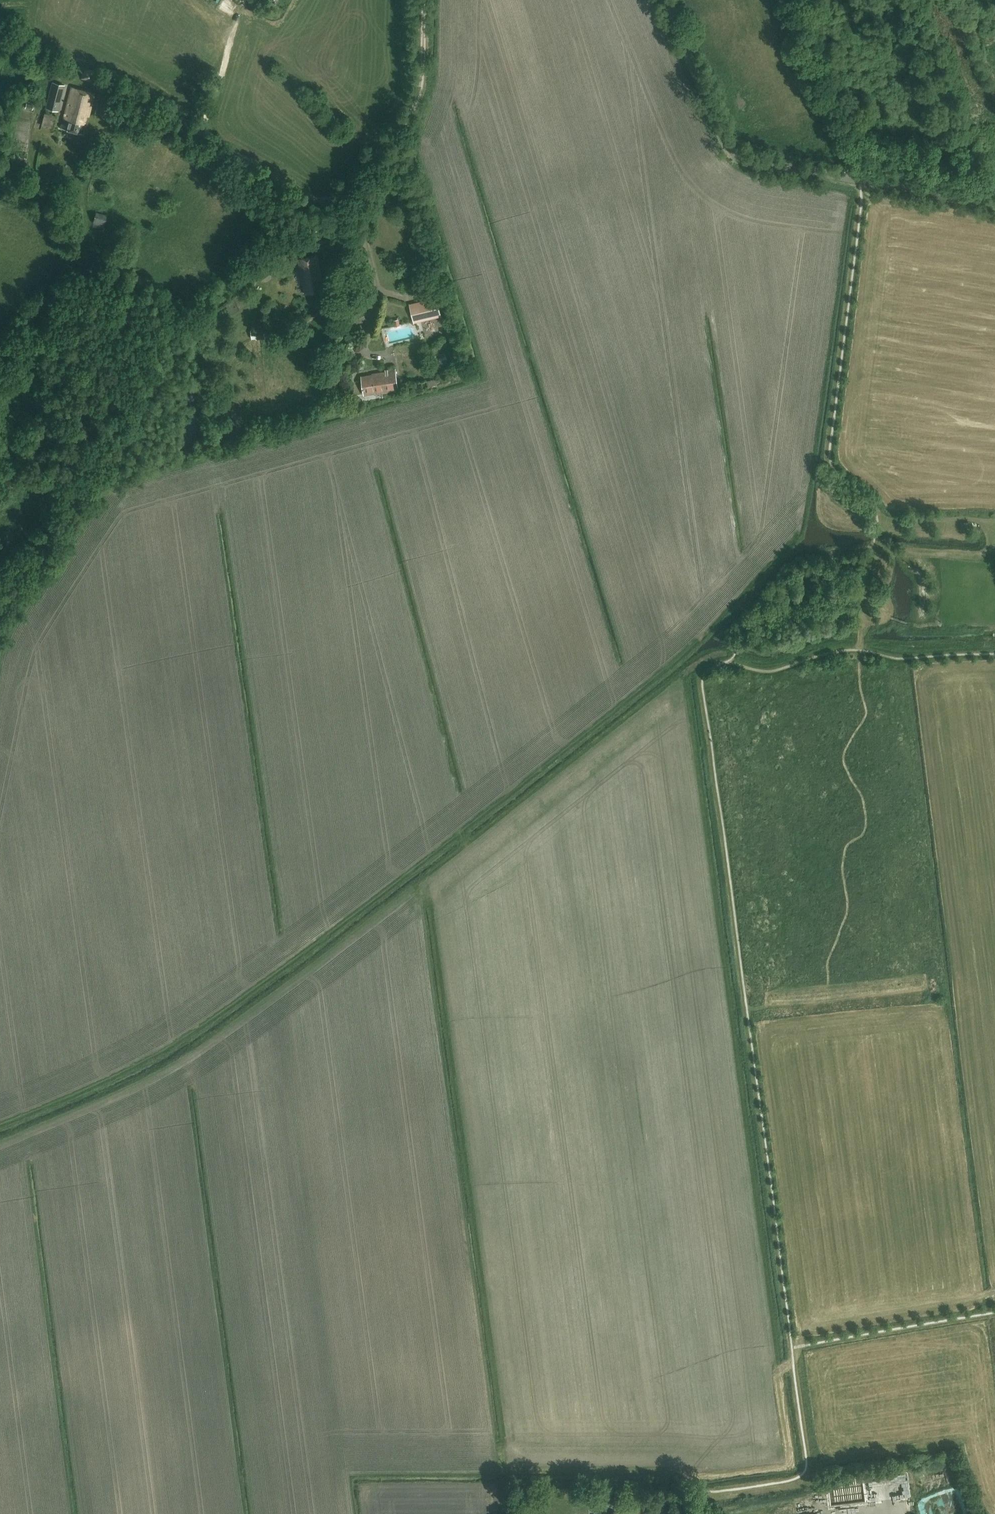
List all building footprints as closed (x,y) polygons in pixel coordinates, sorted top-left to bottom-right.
[(52,81),(46,107),(57,110),(64,84),(52,81)] [(94,93),(71,87),(61,128),(82,133),(87,116),(88,116),(94,93)] [(95,213),(92,223),(104,226),(106,216),(95,213)] [(332,238),(316,241),(318,251),(334,248),(332,238)] [(317,255),(298,259),(306,293),(324,289),(317,255)] [(436,299),(412,305),(416,320),(440,314),(436,299)] [(391,332),(391,333),(386,335),(389,347),(417,338),(413,325),(391,332)] [(265,338),(264,329),(250,331),(251,340),(265,338)] [(447,351),(441,353),(443,361),(449,360),(447,351)] [(362,377),(365,394),(378,392),(378,393),(398,390),(395,370),(372,374),(372,375),(362,377)]
